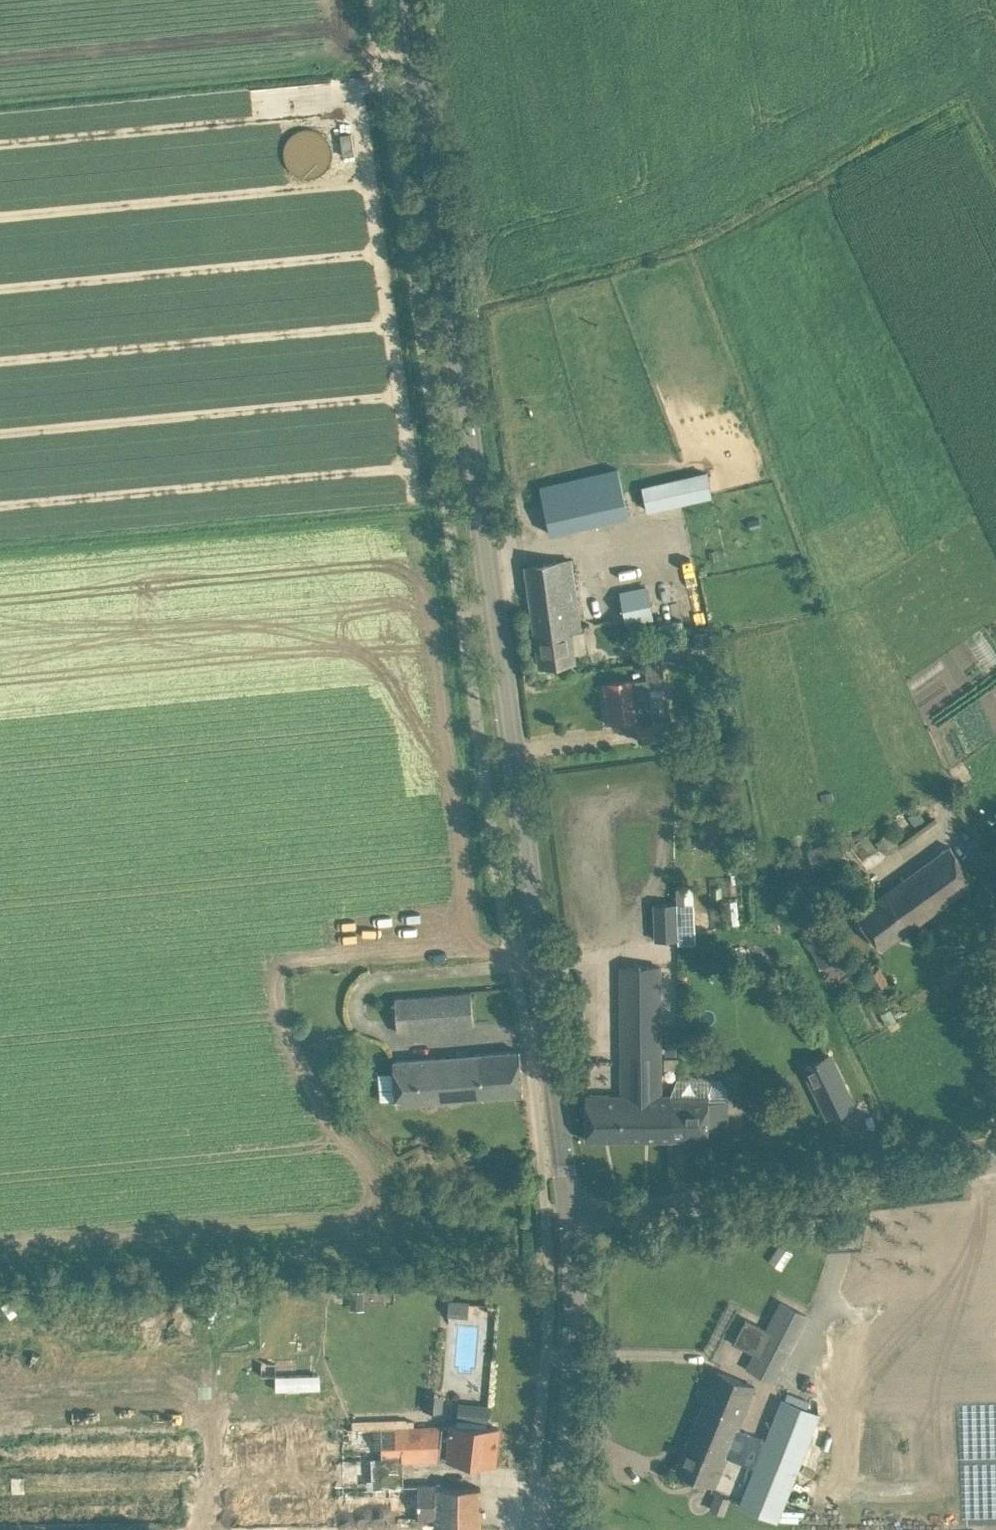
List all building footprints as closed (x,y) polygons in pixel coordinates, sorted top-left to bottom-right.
[(291,130),(292,170),(327,169),(326,129),(291,130)] [(551,533),(570,528),(627,515),(617,468),(540,486),(551,533)] [(648,510),(712,496),(706,470),(642,486),(648,510)] [(540,664),(560,662),(575,659),(571,629),(584,628),(574,559),(527,565),(540,664)] [(673,578),(664,581),(677,622),(686,619),(673,578)] [(646,583),(619,588),(626,624),(654,618),(646,583)] [(707,630),(695,631),(697,649),(709,647),(707,630)] [(674,634),(662,635),(665,656),(677,654),(674,634)] [(640,740),(660,737),(671,736),(670,722),(658,724),(653,691),(670,688),(666,659),(646,662),(648,677),(605,683),(610,721),(639,717),(640,724),(638,724),(640,740)] [(883,848),(899,837),(888,821),(871,831),(883,848)] [(815,869),(847,857),(838,838),(807,848),(815,869)] [(976,879),(964,863),(951,846),(858,914),(882,948),(976,879)] [(725,900),(727,924),(740,923),(737,898),(725,900)] [(677,901),(654,902),(655,939),(678,938),(677,901)] [(822,935),(808,943),(821,968),(835,960),(822,935)] [(662,1096),(661,965),(621,966),(623,1095),(587,1095),(587,1138),(671,1138),(671,1096),(662,1096)] [(867,974),(876,988),(888,980),(880,965),(867,974)] [(441,1027),(454,1026),(474,1024),(471,991),(438,993),(441,1027)] [(396,1031),(441,1027),(438,993),(393,997),(396,1031)] [(891,1008),(881,1014),(886,1025),(897,1019),(891,1008)] [(523,1092),(520,1049),(466,1054),(466,1050),(444,1052),(445,1056),(443,1056),(446,1099),(523,1092)] [(835,1054),(810,1067),(835,1117),(860,1104),(835,1054)] [(395,1103),(446,1099),(443,1056),(391,1060),(395,1103)] [(728,1138),(728,1118),(727,1104),(711,1104),(711,1095),(671,1096),(671,1138),(728,1138)] [(450,1299),(448,1314),(468,1316),(469,1301),(450,1299)] [(747,1366),(774,1380),(808,1314),(781,1299),(766,1326),(746,1316),(733,1341),(754,1352),(747,1366)] [(939,1318),(829,1326),(832,1360),(832,1369),(815,1370),(818,1414),(782,1400),(767,1437),(755,1467),(741,1503),(780,1519),(803,1521),(807,1508),(785,1506),(815,1432),(840,1430),(845,1482),(923,1476),(985,1470),(981,1423),(980,1417),(844,1428),(842,1407),(993,1397),(990,1358),(943,1361),(939,1318)] [(755,1385),(736,1377),(717,1370),(701,1412),(705,1413),(703,1417),(737,1429),(739,1425),(755,1385)] [(424,1392),(425,1406),(442,1405),(442,1391),(424,1392)] [(755,1467),(767,1437),(739,1425),(737,1429),(703,1417),(705,1413),(701,1412),(677,1469),(714,1485),(726,1455),(755,1467)] [(415,1424),(415,1418),(407,1418),(407,1416),(353,1419),(353,1426),(219,1430),(0,1434),(0,1469),(5,1469),(6,1493),(0,1493),(0,1526),(182,1523),(181,1490),(26,1492),(25,1470),(220,1468),(221,1464),(327,1460),(327,1485),(221,1488),(221,1522),(433,1518),(433,1527),(460,1526),(480,1527),(481,1486),(436,1485),(436,1482),(404,1483),(403,1459),(440,1458),(440,1454),(448,1455),(448,1456),(495,1461),(499,1426),(455,1421),(440,1424),(415,1424)] [(716,1491),(710,1508),(724,1513),(731,1496),(716,1491)]
